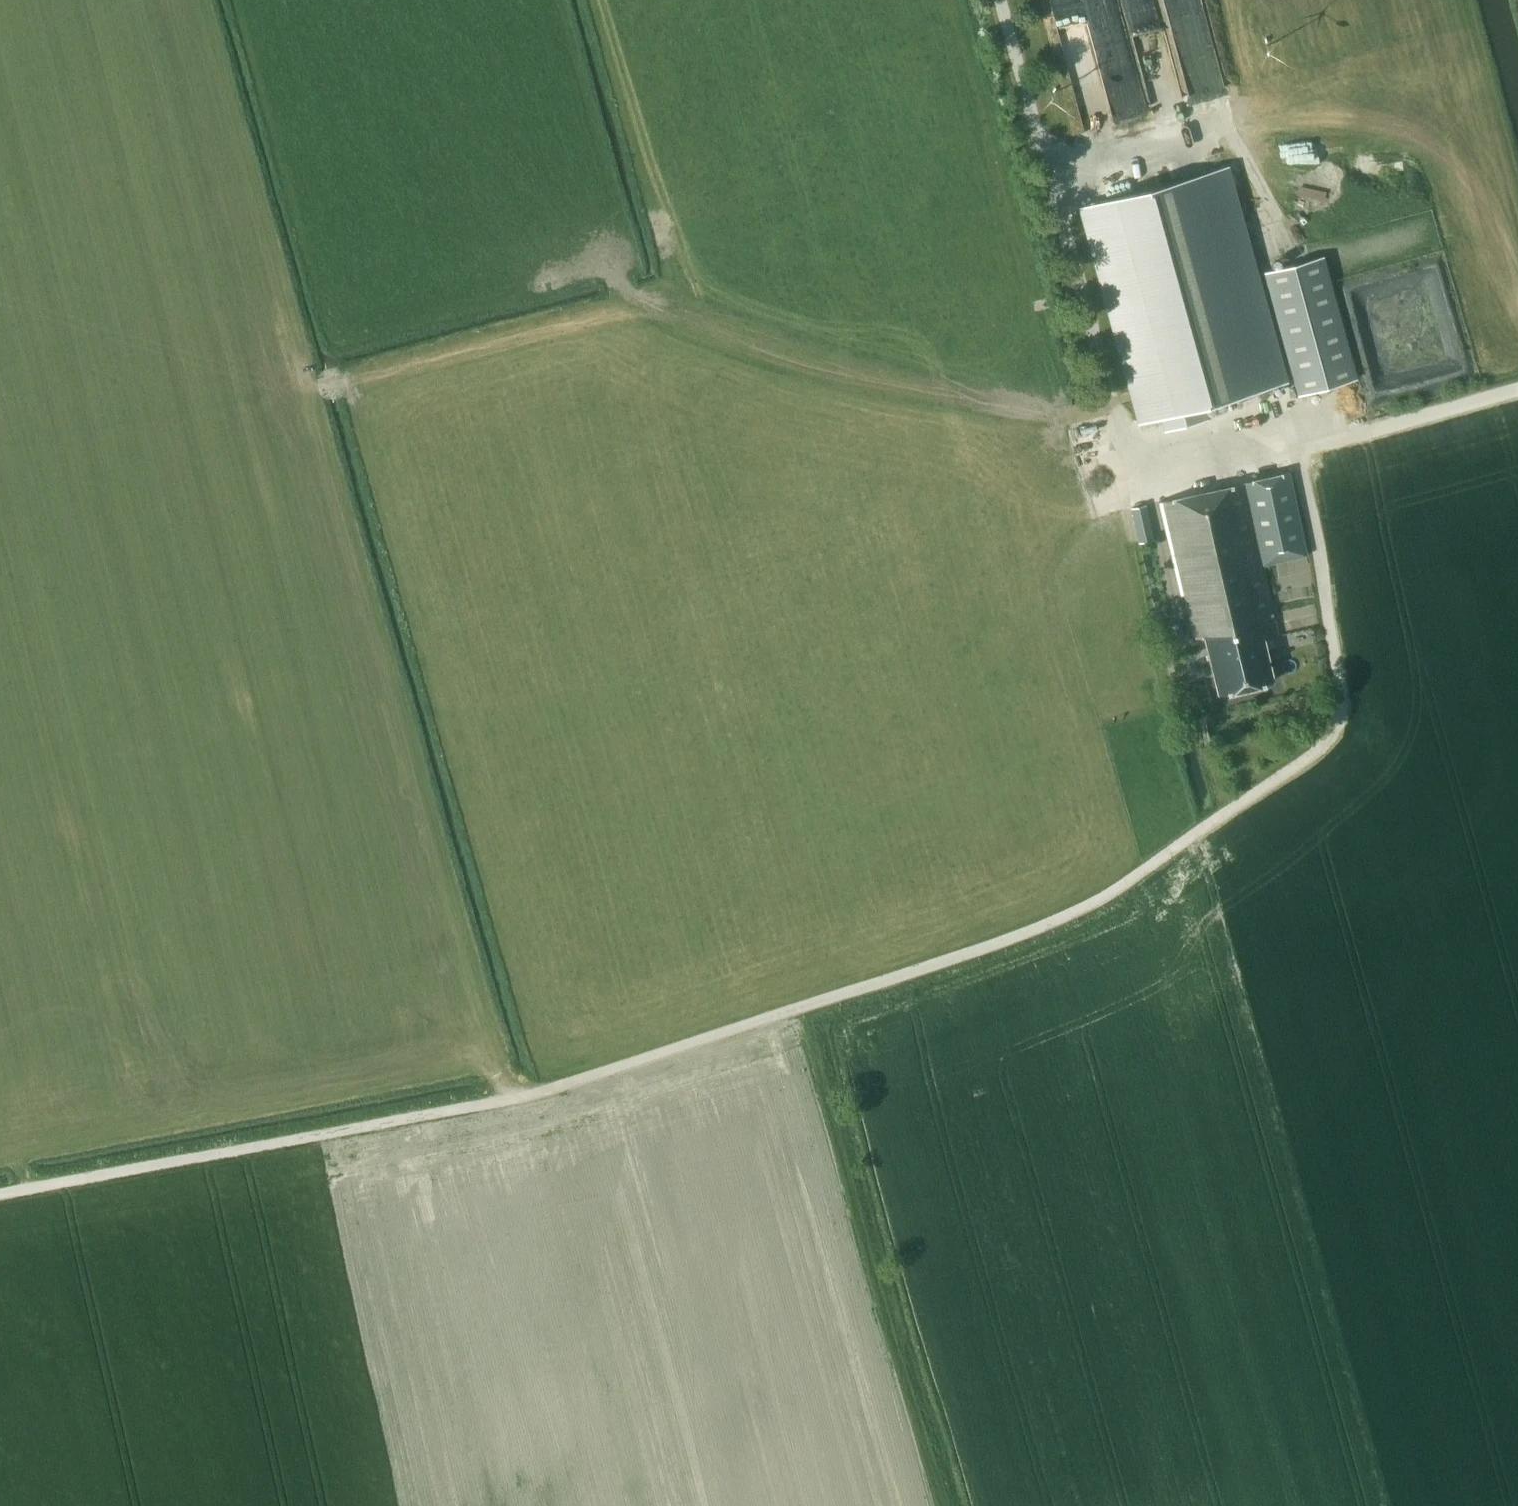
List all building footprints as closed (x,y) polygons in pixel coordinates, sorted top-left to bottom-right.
[(1360,376),(1326,254),(1265,271),(1299,393),(1360,376)] [(1287,396),(1248,260),(1187,277),(1217,381),(1209,383),(1182,288),(1122,305),(1158,433),(1287,396)] [(1310,554),(1292,470),(1160,499),(1181,596),(1186,595),(1195,637),(1205,635),(1217,691),(1274,678),(1265,636),(1280,633),(1279,630),(1275,628),(1275,626),(1278,625),(1275,611),(1272,608),(1271,606),(1274,602),(1265,563),(1310,554)] [(1155,539),(1147,504),(1134,507),(1142,542),(1155,539)]
